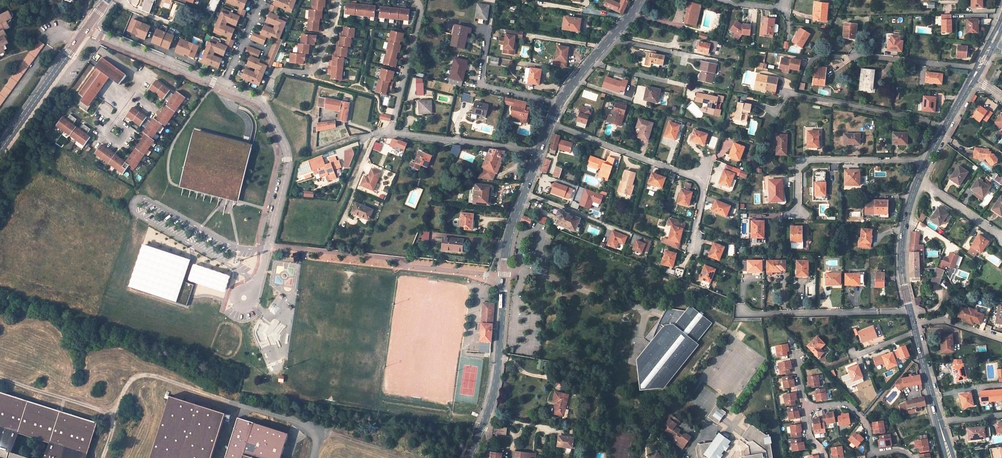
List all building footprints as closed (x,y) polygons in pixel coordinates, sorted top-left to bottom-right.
[(142,2),(139,7),(140,7),(144,8),(143,10),(143,11),(150,13),(155,0),(142,0),(142,2)] [(153,15),(159,0),(155,0),(150,13),(153,15)] [(245,8),(249,0),(229,0),(228,2),(236,5),(236,4),(245,8)] [(288,1),(284,0),(278,0),(276,5),(285,9),(292,13),(298,0),(289,0),(288,1)] [(321,31),(321,27),(319,27),(319,25),(319,22),(323,22),(323,18),(322,18),(322,14),(322,11),(326,11),(326,7),(325,7),(325,3),(326,0),(313,0),(312,6),(314,6),(314,10),(312,10),(310,9),(309,17),(311,17),(311,21),(309,21),(308,30),(321,31)] [(629,0),(622,0),(620,4),(611,0),(608,0),(605,6),(623,14),(629,0)] [(356,4),(356,2),(352,1),(352,4),(350,4),(347,4),(346,14),(355,15),(356,4)] [(365,16),(367,3),(363,2),(363,5),(361,5),(357,5),(356,15),(365,16)] [(696,25),(701,6),(687,2),(685,14),(687,15),(686,19),(685,22),(696,25)] [(375,17),(376,6),(372,6),(370,6),(371,3),(367,3),(365,16),(375,17)] [(828,3),(816,3),(815,11),(817,11),(816,20),(826,21),(828,3)] [(489,6),(478,4),(476,18),(487,20),(489,6)] [(279,7),(273,5),(270,11),(276,14),(279,7)] [(398,19),(400,6),(396,6),(395,8),(394,8),(390,8),(390,5),(386,5),(386,8),(384,7),(381,7),(380,18),(398,19)] [(405,9),(405,7),(401,6),(399,20),(409,20),(410,10),(406,10),(405,9)] [(241,8),(238,15),(244,17),(247,11),(241,8)] [(4,52),(1,46),(8,43),(4,37),(6,36),(3,30),(9,27),(6,21),(12,18),(8,11),(3,14),(0,9),(0,54),(4,52)] [(237,25),(241,17),(232,13),(232,12),(224,9),(215,31),(232,38),(236,29),(230,27),(229,28),(226,27),(229,20),(232,21),(232,23),(237,25)] [(280,17),(271,13),(268,22),(273,24),(274,23),(277,24),(275,31),(271,29),(272,28),(266,26),(262,34),(272,38),(271,39),(276,41),(279,42),(280,39),(288,20),(281,16),(280,17)] [(942,14),(942,33),(952,33),(952,19),(951,19),(951,14),(942,14)] [(580,25),(581,19),(565,17),(564,22),(564,24),(563,29),(576,31),(577,25),(580,25)] [(151,26),(133,18),(129,30),(138,34),(137,35),(146,38),(151,26)] [(773,34),(775,19),(765,18),(764,26),(762,26),(761,33),(773,34)] [(978,20),(967,20),(967,33),(976,33),(976,24),(978,24),(978,20)] [(751,35),(751,25),(744,25),(743,26),(742,26),(742,24),(738,22),(736,25),(734,24),(731,29),(736,33),(733,36),(738,40),(742,34),(751,35)] [(857,25),(845,23),(843,38),(855,39),(857,25)] [(471,29),(456,25),(451,46),(463,49),(468,33),(470,33),(471,29)] [(810,34),(801,27),(796,35),(797,36),(793,41),(793,42),(801,47),(810,34)] [(354,38),(355,29),(344,28),(344,31),(344,33),(341,33),(340,40),(340,42),(338,42),(337,46),(348,47),(350,47),(351,38),(354,38)] [(175,35),(158,29),(153,42),(169,48),(175,35)] [(520,38),(521,32),(507,30),(506,35),(505,38),(500,37),(499,44),(504,44),(503,53),(510,54),(510,49),(513,50),(514,45),(515,37),(520,38)] [(403,37),(404,34),(392,31),(390,38),(392,39),(391,42),(389,42),(387,49),(389,50),(388,53),(387,57),(385,57),(384,64),(396,67),(396,64),(397,60),(399,60),(401,52),(399,52),(400,48),(401,45),(402,45),(403,42),(402,41),(403,37)] [(254,33),(252,39),(265,44),(267,38),(254,33)] [(890,40),(891,36),(903,37),(903,35),(886,33),(886,44),(888,44),(889,40),(890,40)] [(316,42),(317,36),(302,34),(301,44),(299,44),(298,53),(309,54),(309,49),(312,49),(312,45),(315,45),(315,41),(316,42)] [(903,37),(891,36),(890,40),(889,40),(888,44),(888,50),(901,52),(903,37)] [(229,38),(226,44),(232,47),(235,40),(229,38)] [(182,39),(177,50),(176,51),(185,55),(185,54),(195,58),(199,46),(182,39)] [(202,61),(210,64),(219,67),(223,59),(217,57),(217,58),(213,56),(216,50),(219,51),(219,52),(225,55),(228,46),(219,42),(212,39),(202,61)] [(279,42),(276,41),(265,61),(269,63),(267,66),(271,68),(274,61),(278,52),(283,40),(280,39),(279,42)] [(708,44),(700,42),(699,48),(698,51),(705,53),(706,53),(708,53),(709,50),(715,52),(717,41),(709,39),(708,44)] [(0,92),(0,105),(44,44),(38,40),(0,92)] [(262,51),(249,46),(246,52),(259,58),(262,51)] [(566,68),(569,48),(558,46),(556,60),(559,61),(558,67),(566,68)] [(966,52),(967,47),(958,46),(957,57),(966,58),(966,54),(966,52)] [(347,57),(348,48),(337,47),(337,50),(337,52),(334,52),(334,56),(344,57),(347,57)] [(665,56),(648,52),(645,64),(651,66),(652,63),(662,65),(665,56)] [(305,60),(306,55),(291,53),(290,63),(304,64),(304,60),(305,60)] [(261,60),(252,56),(248,65),(254,67),(254,66),(258,67),(255,74),(252,73),(252,71),(246,69),(243,78),(252,81),(252,82),(259,85),(267,66),(269,63),(265,61),(261,60)] [(342,76),(344,58),(333,57),(333,61),(333,62),(330,62),(330,66),(329,66),(328,73),(330,73),(332,73),(332,75),(331,79),(340,80),(340,76),(342,76)] [(96,95),(109,77),(120,85),(127,76),(102,58),(98,63),(102,66),(99,70),(97,69),(79,94),(84,97),(78,105),(87,112),(97,96),(96,95)] [(799,71),(801,61),(791,59),(791,60),(782,58),(780,65),(783,65),(783,69),(782,72),(788,74),(789,69),(799,71)] [(463,81),(467,61),(455,59),(450,78),(463,81)] [(716,65),(702,62),(700,70),(702,70),(701,73),(699,80),(711,82),(713,73),(714,73),(716,65)] [(827,68),(815,67),(813,84),(824,86),(827,68)] [(541,70),(526,68),(524,80),(532,82),(532,83),(539,84),(541,70)] [(394,75),(395,72),(382,69),(381,76),(382,77),(381,80),(380,80),(379,80),(377,88),(379,89),(378,93),(386,95),(387,91),(387,89),(390,90),(391,90),(394,79),(393,79),(394,75)] [(874,71),(861,69),(859,90),(871,91),(872,81),(873,81),(874,71)] [(935,74),(926,73),(925,82),(941,84),(942,74),(937,74),(935,74)] [(777,79),(758,75),(754,89),(766,92),(766,89),(775,91),(777,79)] [(624,91),(628,80),(623,79),(622,82),(606,76),(603,87),(619,92),(620,89),(624,91)] [(170,102),(175,95),(170,92),(170,91),(156,81),(150,89),(164,99),(165,98),(170,102)] [(644,90),(643,99),(657,102),(659,89),(648,87),(647,91),(644,90)] [(165,126),(186,98),(177,92),(175,95),(170,102),(157,120),(163,124),(165,126)] [(471,95),(463,93),(462,100),(472,102),(474,97),(472,96),(471,96),(471,95)] [(710,96),(697,94),(695,101),(708,104),(707,108),(709,108),(708,113),(719,116),(721,110),(715,109),(717,101),(722,102),(723,97),(718,95),(717,98),(713,97),(712,98),(710,98),(710,96)] [(319,107),(340,111),(338,120),(347,122),(350,103),(348,103),(343,102),(320,97),(319,107)] [(936,98),(924,97),(922,111),(933,112),(934,103),(935,103),(936,98)] [(431,101),(419,101),(419,113),(432,113),(431,101)] [(486,117),(489,105),(475,101),(472,113),(486,117)] [(752,105),(739,102),(737,113),(736,118),(735,119),(746,121),(748,112),(750,112),(752,105)] [(623,117),(627,106),(617,103),(613,115),(610,114),(607,121),(616,124),(617,119),(620,120),(621,117),(623,117)] [(514,104),(512,113),(514,113),(513,116),(512,120),(522,122),(522,120),(526,121),(529,108),(514,104)] [(151,122),(147,118),(133,107),(127,116),(141,126),(142,125),(147,129),(151,122)] [(577,125),(585,127),(589,116),(591,115),(588,108),(584,107),(579,109),(581,111),(577,121),(578,121),(577,125)] [(979,107),(974,115),(981,121),(982,119),(987,122),(993,114),(988,111),(987,112),(984,110),(979,107)] [(85,146),(91,137),(87,135),(91,129),(84,124),(81,130),(73,125),(77,119),(70,114),(67,120),(63,117),(57,126),(85,146)] [(153,139),(163,124),(157,120),(154,118),(151,122),(147,129),(144,133),(146,134),(153,139)] [(653,123),(639,119),(634,136),(648,140),(653,123)] [(680,125),(670,122),(665,135),(669,137),(668,137),(675,139),(680,125)] [(317,131),(329,129),(328,123),(317,124),(317,131)] [(253,144),(194,130),(181,185),(239,199),(253,144)] [(708,134),(694,130),(691,140),(695,141),(695,142),(704,145),(708,134)] [(819,131),(808,131),(807,147),(818,147),(819,131)] [(907,133),(893,133),(893,144),(907,144),(907,133)] [(135,169),(155,141),(153,139),(146,134),(126,163),(130,165),(135,169)] [(787,135),(777,134),(776,154),(785,155),(785,149),(786,149),(787,135)] [(860,134),(844,134),(844,144),(860,144),(860,134)] [(557,147),(561,148),(561,150),(571,152),(574,143),(559,140),(560,136),(555,135),(550,153),(555,154),(557,147)] [(399,141),(393,139),(390,146),(396,149),(397,148),(397,147),(400,148),(405,150),(408,144),(399,140),(399,141)] [(46,142),(43,149),(50,153),(54,146),(46,142)] [(375,142),(373,150),(380,152),(382,144),(375,142)] [(744,147),(735,143),(733,148),(732,148),(729,156),(739,160),(744,147)] [(126,163),(102,145),(95,153),(124,174),(130,165),(126,163)] [(457,157),(462,146),(454,145),(450,154),(457,157)] [(491,149),(478,179),(492,180),(495,172),(496,173),(501,163),(499,162),(503,151),(491,149)] [(986,149),(974,149),(973,158),(978,158),(978,157),(985,157),(985,158),(986,158),(986,159),(991,165),(994,165),(997,161),(998,159),(993,153),(991,153),(991,151),(986,151),(986,149)] [(413,160),(411,166),(419,169),(421,165),(427,167),(431,156),(419,152),(416,161),(413,160)] [(599,168),(603,169),(600,176),(609,179),(616,159),(610,157),(607,164),(601,162),(602,161),(591,157),(588,166),(598,170),(599,168)] [(541,172),(547,174),(551,160),(546,158),(541,172)] [(341,167),(339,161),(325,165),(325,167),(318,169),(320,175),(327,173),(328,175),(330,180),(336,178),(334,170),(341,167)] [(306,163),(299,165),(300,174),(308,173),(306,163)] [(959,166),(950,178),(954,181),(954,182),(959,186),(968,173),(959,166)] [(563,169),(556,167),(553,176),(560,178),(563,169)] [(373,190),(381,173),(372,169),(367,179),(364,177),(361,185),(373,190)] [(735,174),(725,170),(721,179),(722,180),(720,184),(722,184),(730,187),(733,179),(735,174)] [(860,170),(846,170),(845,185),(859,185),(860,170)] [(636,174),(626,171),(623,182),(625,183),(623,188),(622,187),(620,192),(631,195),(634,185),(633,185),(636,174)] [(666,178),(653,173),(649,183),(654,184),(653,185),(662,188),(666,178)] [(733,189),(736,180),(733,179),(730,187),(722,184),(720,188),(728,191),(731,191),(732,190),(733,189)] [(782,180),(770,180),(771,201),(783,201),(782,180)] [(978,180),(972,189),(983,197),(990,188),(978,180)] [(826,200),(826,182),(816,182),(816,187),(814,187),(814,200),(826,200)] [(568,187),(555,183),(551,192),(564,197),(568,187)] [(496,187),(476,185),(476,190),(475,198),(474,203),(491,205),(492,195),(495,196),(496,187)] [(600,204),(603,196),(586,189),(580,205),(590,209),(593,202),(600,204)] [(693,192),(682,190),(679,198),(681,199),(679,203),(689,206),(693,192)] [(1001,196),(992,210),(1001,216),(1001,215),(1001,197),(1001,196)] [(731,206),(717,200),(716,205),(715,204),(712,211),(727,216),(731,206)] [(888,200),(875,200),(866,200),(866,214),(880,214),(880,217),(889,217),(889,206),(888,206),(888,200)] [(373,210),(356,203),(352,212),(369,220),(373,210)] [(939,208),(930,220),(940,226),(948,214),(939,208)] [(575,231),(580,219),(565,213),(564,211),(561,210),(559,211),(558,214),(561,215),(559,220),(557,224),(575,231)] [(461,212),(460,229),(472,230),(474,214),(461,212)] [(521,223),(529,226),(532,220),(523,216),(523,217),(521,223)] [(662,242),(678,249),(682,232),(684,224),(679,223),(680,223),(678,220),(670,218),(668,225),(673,226),(672,230),(671,230),(669,240),(663,238),(662,242)] [(764,221),(752,221),(752,242),(765,242),(765,237),(764,237),(764,221)] [(802,226),(792,226),(791,248),(802,248),(802,226)] [(872,230),(862,229),(861,242),(859,242),(858,247),(870,248),(872,230)] [(423,231),(422,241),(429,242),(430,232),(423,231)] [(608,241),(607,245),(616,249),(618,243),(624,245),(627,237),(612,231),(609,238),(610,239),(610,240),(608,241)] [(918,242),(919,233),(911,232),(910,244),(915,245),(915,242),(918,242)] [(980,235),(968,253),(974,258),(978,252),(981,253),(989,242),(980,235)] [(464,240),(443,238),(442,249),(449,250),(450,248),(463,249),(464,240)] [(637,240),(633,250),(642,253),(643,251),(648,253),(652,241),(645,238),(643,243),(637,240)] [(725,247),(715,243),(713,247),(709,256),(719,260),(725,247)] [(915,245),(910,244),(909,260),(910,281),(920,281),(919,245),(915,245)] [(192,260),(141,245),(126,287),(186,306),(194,286),(184,282),(192,260)] [(677,253),(666,250),(664,259),(665,260),(664,264),(673,267),(677,253)] [(954,269),(958,256),(950,253),(948,259),(946,263),(942,261),(939,260),(938,263),(937,268),(944,271),(945,271),(950,281),(953,274),(954,275),(956,269),(954,269)] [(807,261),(807,258),(803,258),(803,261),(797,261),(797,275),(802,275),(802,276),(808,276),(808,261),(807,261)] [(765,265),(765,261),(744,261),(744,272),(762,272),(762,265),(765,265)] [(767,265),(767,272),(786,272),(785,261),(765,261),(765,265),(767,265)] [(716,269),(705,265),(702,274),(703,275),(701,278),(710,282),(716,269)] [(666,272),(682,279),(685,270),(676,267),(676,270),(667,268),(666,272)] [(861,274),(846,274),(846,284),(861,285),(861,286),(864,286),(865,272),(861,272),(861,274)] [(876,287),(884,287),(884,273),(876,273),(876,287)] [(841,285),(841,274),(827,274),(827,279),(822,279),(822,285),(827,285),(827,284),(831,284),(831,285),(841,285)] [(494,304),(483,303),(479,352),(490,353),(494,304)] [(659,323),(658,326),(656,328),(656,329),(654,333),(654,335),(656,337),(652,342),(653,343),(654,341),(659,345),(640,368),(641,369),(642,369),(645,388),(662,385),(663,385),(698,342),(696,341),(713,321),(692,305),(688,309),(669,306),(668,315),(666,318),(664,317),(663,317),(662,318),(661,320),(660,322),(659,323)] [(969,323),(973,309),(969,308),(969,310),(961,307),(958,317),(962,318),(965,319),(964,322),(969,323)] [(981,324),(984,315),(977,312),(977,311),(973,309),(969,323),(973,324),(974,322),(977,323),(981,324)] [(658,320),(645,336),(652,342),(656,337),(654,335),(654,333),(656,329),(656,328),(658,326),(659,323),(660,322),(658,320)] [(873,326),(859,332),(863,342),(877,336),(873,326)] [(952,335),(941,336),(942,352),(954,351),(952,335)] [(825,344),(818,336),(808,346),(820,357),(825,352),(821,348),(825,344)] [(640,368),(659,345),(654,341),(653,343),(640,358),(640,368)] [(777,357),(787,355),(786,352),(789,351),(787,344),(776,346),(777,357)] [(898,350),(895,352),(898,358),(901,357),(902,359),(910,356),(906,346),(898,349),(898,350)] [(885,354),(873,359),(876,366),(885,363),(887,369),(896,365),(894,361),(895,360),(892,353),(886,355),(885,354)] [(953,367),(957,381),(967,379),(962,359),(952,359),(954,367),(953,367)] [(792,368),(790,361),(788,362),(778,363),(780,374),(790,373),(789,369),(792,368)] [(858,365),(849,369),(850,373),(842,376),(843,381),(845,381),(847,387),(863,382),(860,373),(861,372),(858,365)] [(921,384),(920,375),(914,376),(914,374),(909,374),(909,377),(900,379),(895,384),(900,390),(905,387),(921,384)] [(820,386),(819,375),(808,377),(809,384),(810,384),(811,388),(820,386)] [(784,388),(792,387),(794,387),(795,386),(793,379),(792,379),(792,376),(782,377),(784,388)] [(816,394),(817,401),(828,400),(826,389),(816,390),(817,394),(816,394)] [(980,392),(981,403),(1001,401),(1001,390),(980,392)] [(569,395),(556,392),(553,402),(557,403),(555,414),(564,416),(569,395)] [(971,392),(960,394),(963,408),(974,406),(971,392)] [(784,395),(785,402),(785,406),(795,404),(795,400),(797,400),(796,393),(785,394),(784,395)] [(226,413),(222,412),(223,409),(214,407),(213,409),(211,409),(212,406),(202,403),(202,406),(194,403),(195,401),(186,398),(185,401),(184,400),(185,397),(175,394),(174,397),(171,396),(151,457),(212,457),(226,413)] [(924,398),(907,402),(908,409),(916,407),(920,407),(926,405),(924,398)] [(96,428),(0,399),(0,457),(87,457),(96,428)] [(909,411),(910,413),(917,412),(917,410),(916,407),(908,409),(907,402),(900,404),(902,412),(909,411)] [(719,418),(722,414),(724,416),(727,412),(717,405),(708,416),(718,424),(721,420),(719,418)] [(797,408),(788,410),(788,414),(789,420),(800,418),(799,412),(798,412),(797,408)] [(825,424),(836,422),(835,417),(834,412),(827,413),(827,414),(823,415),(824,419),(825,424)] [(840,425),(851,424),(849,413),(842,414),(843,415),(839,416),(840,425)] [(673,441),(680,446),(680,445),(681,444),(685,446),(686,444),(691,437),(687,433),(683,434),(682,435),(679,432),(681,430),(676,427),(674,425),(676,423),(679,419),(673,414),(665,425),(668,427),(666,430),(676,437),(673,441)] [(244,455),(255,457),(281,457),(289,434),(238,417),(225,457),(243,457),(244,455)] [(825,424),(824,419),(820,419),(820,418),(813,419),(814,430),(825,428),(825,424)] [(883,420),(873,422),(874,429),(875,429),(876,432),(885,431),(884,427),(887,426),(886,420),(883,420)] [(775,457),(774,457),(772,443),(771,436),(770,436),(770,434),(767,434),(752,423),(742,437),(748,441),(750,455),(743,456),(741,457),(775,457)] [(792,437),(800,435),(802,435),(801,431),(802,431),(801,424),(790,426),(792,437)] [(493,434),(506,435),(507,428),(494,427),(493,434)] [(982,427),(968,429),(970,443),(984,442),(983,437),(982,428),(982,427)] [(723,454),(722,453),(724,450),(726,451),(730,445),(728,444),(731,441),(719,432),(710,445),(708,443),(699,444),(697,448),(698,457),(721,457),(723,454)] [(849,440),(852,442),(858,447),(865,438),(859,434),(858,435),(855,432),(849,440)] [(890,434),(880,435),(881,439),(879,439),(880,447),(892,444),(890,434)] [(572,447),(573,437),(559,436),(558,446),(572,447)] [(928,438),(916,440),(917,447),(919,447),(920,451),(930,449),(928,438)] [(801,439),(791,441),(792,445),(793,452),(805,450),(804,443),(802,443),(801,439)] [(842,446),(832,447),(833,455),(834,455),(835,457),(837,457),(844,457),(842,446)]
